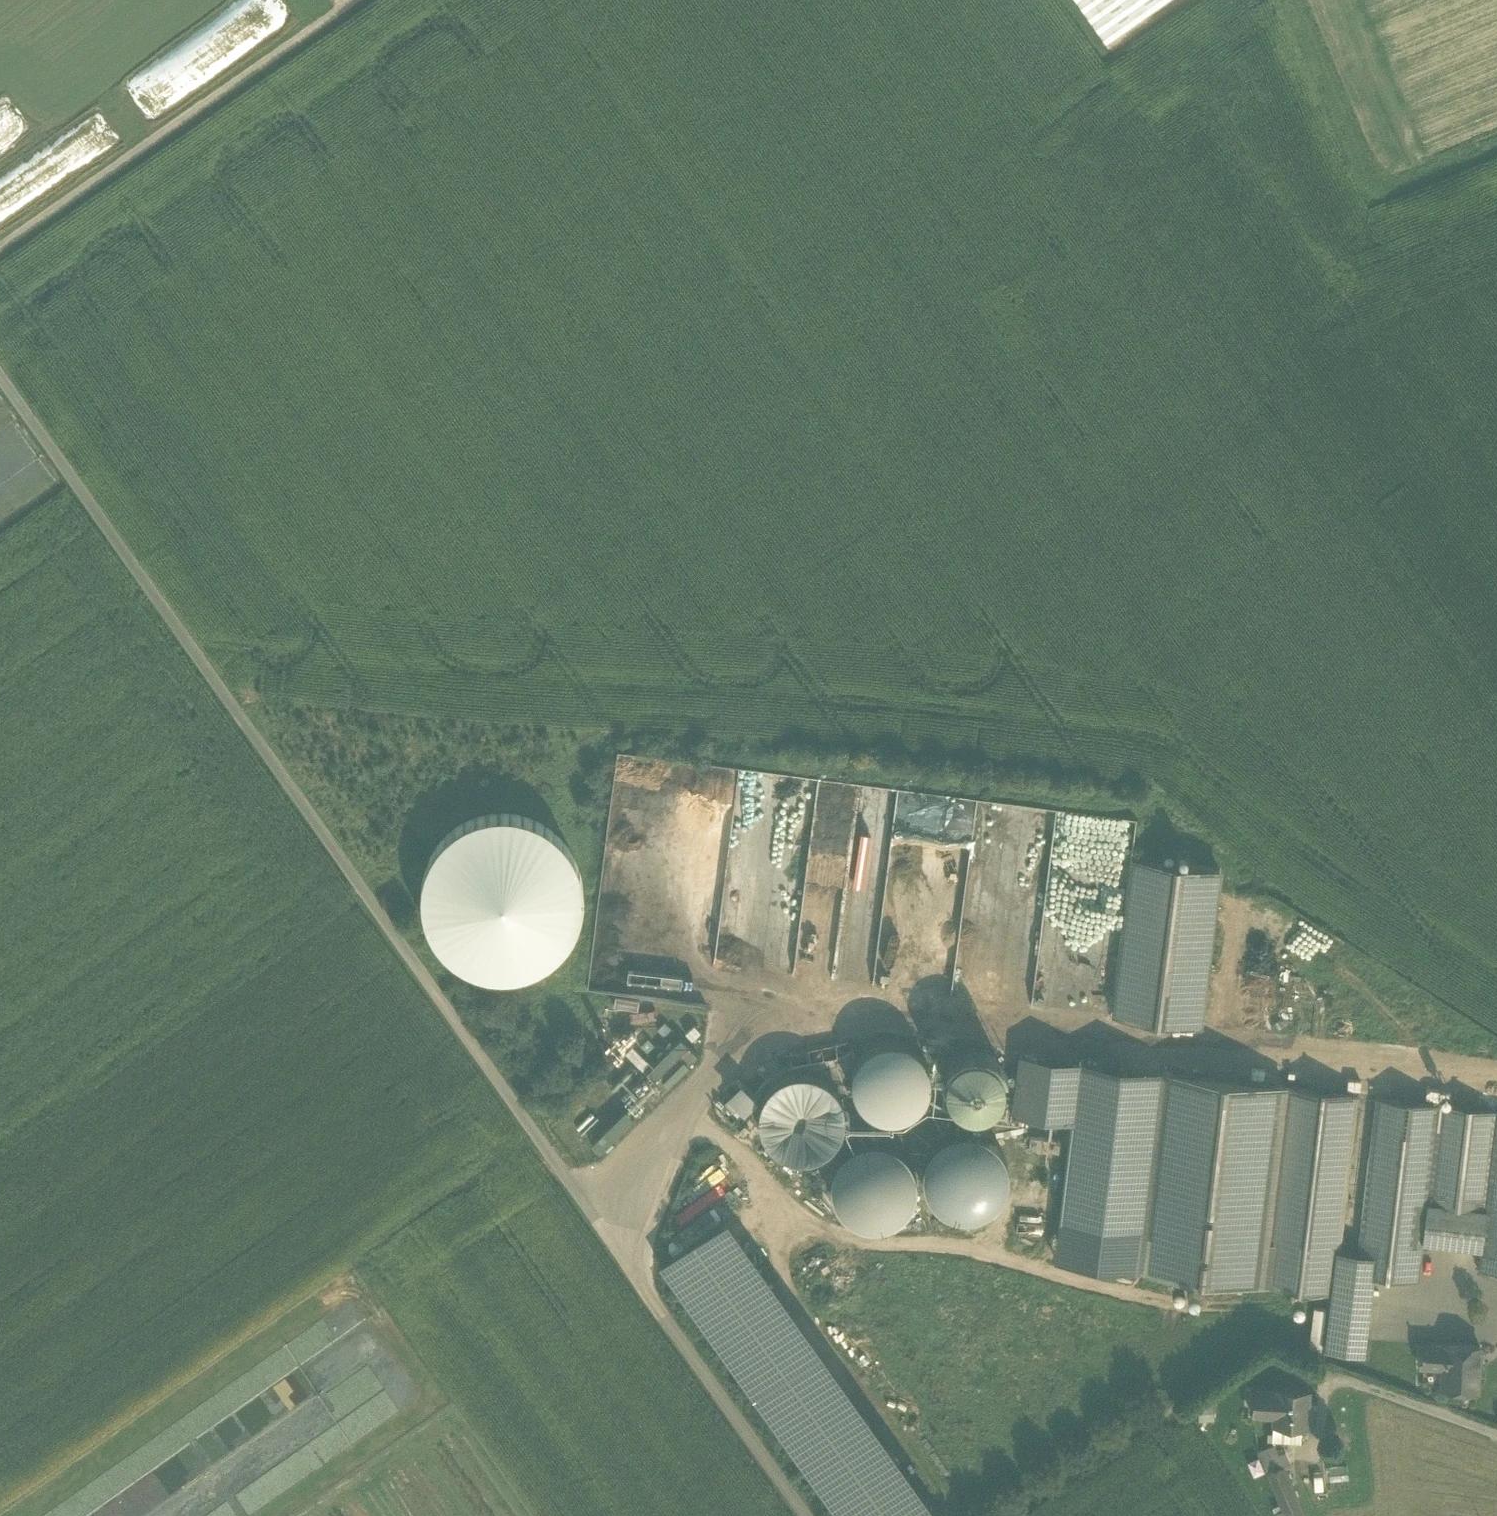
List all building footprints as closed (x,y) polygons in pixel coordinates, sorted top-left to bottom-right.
[(1106,42),(1166,0),(1076,0),(1106,42)] [(898,790),(870,986),(938,995),(951,989),(962,909),(975,902),(977,887),(972,875),(985,877),(994,872),(971,869),(973,858),(963,856),(954,861),(952,860),(944,845),(975,849),(981,846),(972,828),(956,826),(955,831),(942,829),(939,824),(928,830),(929,823),(911,788),(905,787),(898,790)] [(450,831),(440,841),(431,852),(425,865),(421,879),(419,893),(420,907),(423,921),(429,934),(437,946),(447,956),(458,964),(471,971),(485,975),(499,976),(513,975),(527,972),(540,966),(552,959),(562,949),(571,937),(577,925),(581,911),(583,897),(582,883),(579,869),(573,856),(565,844),(555,834),(544,825),(531,819),(517,815),(503,813),(489,814),(475,817),(462,823),(450,831)] [(1218,869),(1134,858),(1113,1016),(1198,1027),(1218,869)] [(680,1038),(646,1072),(654,1081),(689,1046),(680,1038)] [(930,1087),(931,1080),(930,1072),(928,1064),(924,1057),(919,1051),(913,1047),(906,1043),(898,1041),(890,1040),(883,1041),(875,1043),(868,1047),(862,1052),(857,1058),(854,1065),(852,1073),(851,1080),(852,1088),(854,1096),(858,1102),(863,1108),(869,1113),(876,1117),(883,1119),(891,1120),(899,1119),(906,1117),(913,1113),(919,1108),(924,1102),(928,1095),(930,1087)] [(689,1046),(654,1081),(663,1089),(697,1055),(689,1046)] [(1002,1090),(1004,1079),(1002,1068),(995,1058),(985,1052),(974,1050),(963,1052),(953,1059),(947,1068),(945,1080),(947,1091),(954,1101),(963,1107),(975,1109),(986,1107),(996,1100),(1002,1090)] [(1080,1062),(1018,1055),(1011,1114),(1070,1121),(1073,1121),(1080,1062)] [(1162,1071),(1080,1062),(1073,1121),(1070,1121),(1059,1221),(1136,1230),(1144,1231),(1162,1071)] [(650,1084),(631,1067),(619,1081),(627,1088),(623,1092),(634,1102),(650,1084)] [(1288,1086),(1162,1071),(1144,1231),(1136,1230),(1131,1271),(1265,1286),(1288,1086)] [(844,1121),(844,1111),(842,1102),(837,1093),(831,1085),(823,1079),(814,1074),(804,1072),(794,1073),(785,1075),(776,1080),(768,1087),(763,1095),(759,1104),(757,1114),(758,1124),(762,1134),(767,1142),(774,1149),(783,1155),(792,1158),(802,1158),(812,1157),(821,1153),(830,1147),(836,1140),(841,1131),(844,1121)] [(1358,1094),(1288,1086),(1265,1286),(1330,1293),(1335,1250),(1340,1250),(1358,1094)] [(732,1095),(724,1102),(737,1115),(744,1107),(732,1095)] [(1438,1103),(1375,1096),(1357,1252),(1373,1254),(1371,1276),(1373,1276),(1417,1281),(1422,1242),(1426,1202),(1438,1103)] [(1438,1103),(1426,1202),(1486,1209),(1496,1111),(1496,1110),(1438,1103)] [(625,1110),(591,1144),(599,1153),(634,1118),(625,1110)] [(1486,1209),(1481,1249),(1479,1270),(1496,1272),(1496,1111),(1486,1209)] [(1008,1182),(1008,1172),(1006,1162),(1002,1153),(996,1145),(988,1139),(979,1135),(969,1133),(959,1133),(949,1136),(940,1141),(933,1147),(927,1156),(923,1165),(922,1175),(923,1185),(926,1194),(931,1203),(938,1210),(947,1215),(957,1218),(967,1219),(977,1218),(986,1214),(994,1208),(1001,1201),(1005,1192),(1008,1182)] [(1060,1140),(1030,1137),(1028,1148),(1058,1152),(1060,1140)] [(916,1191),(916,1181),(914,1171),(910,1162),(904,1154),(896,1148),(887,1144),(877,1142),(867,1142),(857,1145),(848,1150),(841,1156),(835,1165),(831,1174),(830,1184),(831,1194),(834,1203),(839,1212),(846,1219),(855,1224),(865,1227),(875,1228),(885,1227),(894,1223),(902,1217),(909,1210),(913,1201),(916,1191)] [(1486,1209),(1426,1202),(1422,1242),(1481,1249),(1486,1209)] [(838,1515),(933,1515),(938,1513),(727,1217),(659,1265),(838,1515)] [(1357,1252),(1340,1250),(1335,1250),(1330,1293),(1323,1351),(1364,1355),(1373,1276),(1371,1276),(1373,1254),(1357,1252)] [(1185,1283),(1171,1281),(1170,1295),(1184,1297),(1185,1283)] [(1480,1346),(1444,1344),(1444,1345),(1421,1344),(1420,1365),(1443,1367),(1441,1389),(1477,1391),(1480,1346)] [(1275,1388),(1254,1387),(1253,1413),(1270,1415),(1269,1429),(1273,1429),(1274,1425),(1272,1424),(1275,1388)] [(1309,1390),(1275,1388),(1272,1424),(1274,1425),(1303,1427),(1311,1428),(1312,1412),(1307,1412),(1309,1390)] [(1303,1427),(1274,1425),(1273,1429),(1272,1441),(1301,1443),(1303,1427)] [(1275,1444),(1258,1451),(1263,1462),(1279,1455),(1275,1444)] [(1279,1455),(1263,1462),(1267,1472),(1284,1464),(1286,1468),(1291,1466),(1285,1452),(1279,1455)] [(1265,1473),(1284,1515),(1305,1515),(1286,1468),(1284,1464),(1267,1472),(1265,1473)]
